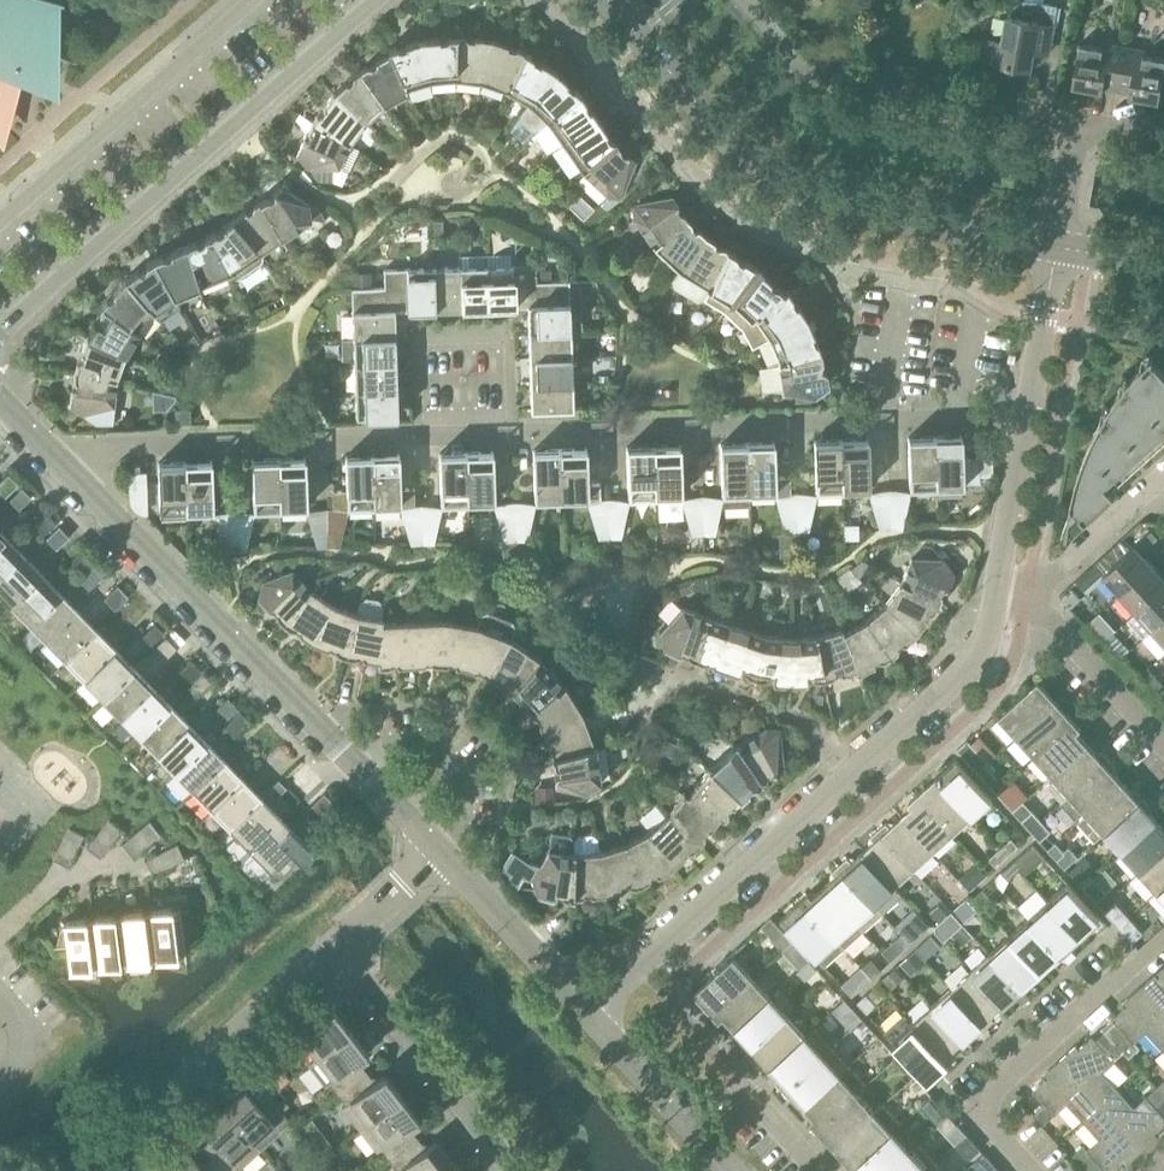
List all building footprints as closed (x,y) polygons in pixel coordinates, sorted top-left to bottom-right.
[(6,79),(40,73),(60,0),(59,0),(0,0),(0,102),(6,79)] [(1030,0),(1025,0),(1022,17),(1009,15),(1004,43),(989,41),(986,58),(1031,66),(1034,48),(1049,51),(1054,23),(1055,23),(1058,5),(1030,0)] [(438,36),(422,38),(431,80),(454,78),(457,78),(459,35),(456,35),(448,35),(444,39),(440,39),(438,36)] [(483,82),(492,39),(490,39),(475,37),(473,40),(469,39),(465,36),(459,35),(457,78),(482,82),(483,82)] [(431,80),(422,38),(420,38),(405,43),(405,46),(401,47),(396,46),(387,48),(389,53),(390,52),(406,88),(431,80)] [(507,44),(492,39),(483,82),(505,89),(506,90),(525,50),(517,48),(512,49),(508,48),(507,44)] [(1117,90),(1125,45),(1110,42),(1109,48),(1080,43),(1073,85),(1104,90),(1105,88),(1117,90)] [(1125,45),(1117,90),(1130,92),(1130,95),(1160,100),(1163,79),(1163,58),(1139,53),(1140,48),(1125,45)] [(529,104),(530,105),(557,71),(554,68),(540,60),(538,61),(534,59),(532,55),(525,50),(506,90),(529,104)] [(359,70),(384,106),(385,105),(408,92),(406,88),(390,52),(389,53),(375,61),(375,64),(371,66),(367,65),(359,70)] [(332,93),(332,94),(364,124),(365,123),(384,106),(359,70),(353,75),(352,80),(349,83),(346,82),(332,93)] [(567,80),(557,71),(530,105),(548,121),(548,122),(581,93),(580,93),(575,87),(570,86),(566,83),(567,80)] [(548,122),(554,131),(562,143),(584,131),(601,122),(591,108),(588,108),(585,104),(586,100),(581,93),(548,122)] [(311,123),(326,131),(349,145),(350,143),(364,124),(332,94),(323,107),(324,109),(321,113),(317,114),(311,122),(311,123)] [(601,122),(584,131),(562,143),(580,170),(582,171),(616,143),(615,142),(613,138),(608,137),(605,133),(607,130),(601,122)] [(331,182),(338,167),(349,145),(326,131),(311,123),(308,129),(309,134),(307,137),(304,137),(303,139),(302,139),(296,152),(316,178),(331,182)] [(620,147),(616,143),(582,171),(585,175),(609,195),(620,198),(634,160),(628,154),(623,154),(620,151),(620,147)] [(265,196),(259,200),(281,238),(310,218),(308,201),(281,184),(273,191),(273,194),(270,196),(265,196)] [(654,247),(688,219),(687,218),(684,213),(679,211),(677,208),(678,207),(672,196),(633,205),(634,217),(653,246),(654,247)] [(260,253),(281,238),(259,200),(254,204),(252,209),(248,211),(245,210),(231,220),(259,253),(260,253)] [(321,209),(308,201),(310,218),(324,220),(321,209)] [(433,218),(433,233),(442,233),(442,217),(433,218)] [(691,222),(688,219),(654,247),(679,270),(705,235),(698,228),(695,229),(692,226),(691,222)] [(260,253),(259,253),(231,220),(222,225),(223,229),(219,231),(214,231),(210,234),(231,273),(230,273),(233,278),(238,279),(262,261),(263,257),(260,253)] [(230,273),(231,273),(210,234),(204,237),(202,241),(198,242),(196,240),(185,245),(198,286),(230,273)] [(705,299),(709,289),(729,250),(723,246),(718,247),(715,245),(715,241),(705,235),(679,270),(672,279),(673,287),(697,301),(705,299)] [(154,258),(152,259),(174,296),(198,286),(185,245),(170,251),(170,254),(166,255),(161,254),(154,258)] [(732,302),(758,268),(743,259),(741,261),(737,258),(735,254),(729,250),(709,289),(705,299),(725,311),(732,302)] [(174,296),(152,259),(146,263),(145,267),(141,270),(138,268),(124,278),(123,279),(152,312),(153,311),(174,296)] [(536,264),(486,266),(487,307),(513,306),(512,282),(537,281),(536,270),(536,264)] [(435,309),(461,308),(459,266),(434,267),(435,309)] [(486,266),(459,266),(461,308),(487,307),(486,266)] [(384,269),(385,287),(409,286),(410,310),(435,309),(434,267),(384,269)] [(783,292),(782,291),(777,286),(772,285),(769,282),(770,279),(758,268),(732,302),(725,311),(726,312),(742,328),(783,292)] [(551,281),(551,269),(536,270),(537,281),(551,281)] [(371,272),(351,273),(352,288),(369,287),(370,287),(371,287),(371,272)] [(100,304),(104,307),(104,306),(135,330),(136,329),(152,312),(123,279),(113,290),(114,293),(111,296),(106,297),(100,304)] [(528,306),(529,331),(571,329),(571,330),(582,330),(580,280),(551,281),(552,305),(528,306)] [(514,306),(528,306),(552,305),(551,281),(537,281),(512,282),(513,306),(514,306)] [(370,287),(371,311),(395,310),(410,310),(409,286),(385,287),(371,287),(370,287)] [(396,338),(395,310),(371,311),(370,287),(369,287),(352,288),(353,337),(354,339),(396,338)] [(753,347),(769,339),(807,317),(806,316),(797,303),(794,304),(792,300),(792,295),(786,287),(782,291),(783,292),(742,328),(743,329),(753,347)] [(86,337),(125,355),(140,332),(136,329),(135,330),(104,306),(104,307),(100,314),(100,318),(98,322),(95,322),(86,337)] [(769,339),(779,362),(820,349),(817,342),(813,339),(811,335),(813,333),(807,317),(769,339)] [(571,356),(571,330),(571,329),(529,331),(529,357),(571,356)] [(75,369),(74,371),(117,380),(125,355),(86,337),(85,337),(80,352),(82,354),(81,358),(77,362),(75,369)] [(396,338),(354,339),(353,337),(341,338),(342,364),(354,364),(354,365),(396,364),(396,338)] [(820,349),(779,362),(767,365),(763,371),(765,385),(772,389),(782,388),(815,394),(827,384),(824,368),(821,367),(820,362),(822,358),(820,349)] [(529,357),(530,383),(572,382),(571,356),(529,357)] [(1103,418),(1095,432),(1089,447),(1083,461),(1078,476),(1075,487),(1074,495),(1071,510),(1069,526),(1071,526),(1071,522),(1082,512),(1087,517),(1116,491),(1111,486),(1122,476),(1118,472),(1163,430),(1163,368),(1157,360),(1148,368),(1143,364),(1138,369),(1129,380),(1121,391),(1111,404),(1103,418)] [(354,365),(355,391),(397,389),(396,364),(354,365)] [(70,404),(96,422),(97,421),(112,419),(117,380),(74,371),(73,377),(76,382),(75,386),(72,387),(70,404)] [(179,385),(165,380),(162,389),(175,394),(179,385)] [(573,409),(572,382),(530,383),(531,410),(573,409)] [(154,389),(154,408),(167,408),(176,398),(176,394),(154,389)] [(398,415),(397,389),(355,391),(356,416),(398,415)] [(190,407),(176,408),(176,422),(190,422),(190,407)] [(963,484),(963,483),(980,482),(980,477),(992,476),(991,449),(978,450),(979,457),(962,458),(962,435),(934,436),(936,485),(963,484)] [(909,486),(936,485),(934,436),(907,437),(909,486)] [(868,438),(841,439),(842,488),(869,487),(868,438)] [(815,489),(842,488),(841,439),(814,440),(815,489)] [(747,442),(749,491),(776,490),(774,441),(747,442)] [(722,492),(749,491),(747,442),(720,443),(722,492)] [(654,445),(656,495),(682,494),(680,444),(654,445)] [(656,495),(654,445),(627,446),(628,496),(656,495)] [(534,499),(562,498),(560,448),(533,449),(534,499)] [(587,501),(588,506),(597,537),(609,537),(608,506),(600,506),(599,482),(587,483),(587,448),(560,448),(562,498),(586,497),(588,501),(587,501)] [(466,451),(468,501),(495,500),(493,450),(466,451)] [(441,502),(468,501),(466,451),(439,452),(441,502)] [(422,512),(415,512),(415,487),(401,488),(399,454),(372,455),(374,504),(401,503),(412,542),(419,541),(422,542),(422,512)] [(333,516),(327,516),(329,545),(339,544),(348,505),(374,504),(372,455),(345,456),(346,490),(332,490),(333,516)] [(305,457),(279,458),(281,507),(307,506),(305,457)] [(253,508),(281,507),(279,458),(251,459),(253,508)] [(212,460),(185,461),(187,510),(213,509),(212,460)] [(160,511),(187,510),(185,461),(158,462),(160,511)] [(8,473),(0,481),(0,492),(5,497),(18,483),(8,473)] [(145,478),(131,479),(131,495),(131,499),(134,505),(136,508),(140,510),(143,511),(146,511),(145,478)] [(10,499),(18,508),(31,496),(22,487),(10,499)] [(878,528),(891,528),(890,497),(870,497),(878,528)] [(909,497),(890,497),(891,528),(902,527),(909,497)] [(785,531),(797,531),(796,500),(776,501),(785,531)] [(815,500),(796,500),(797,531),(808,531),(815,500)] [(691,534),(704,534),(703,503),(683,504),(691,534)] [(722,503),(703,503),(704,534),(715,534),(722,503)] [(628,505),(608,506),(609,537),(621,537),(628,505)] [(515,509),(495,510),(504,540),(516,540),(515,509)] [(534,509),(515,509),(516,540),(516,549),(521,549),(521,540),(527,540),(534,509)] [(43,533),(56,521),(47,512),(34,524),(43,533)] [(441,512),(422,512),(422,542),(434,543),(441,512)] [(318,545),(329,545),(327,516),(310,516),(318,545)] [(235,548),(234,518),(216,519),(225,548),(235,548)] [(252,518),(234,518),(235,548),(245,547),(252,518)] [(59,525),(46,537),(56,548),(69,536),(59,525)] [(1104,574),(1121,592),(1153,564),(1140,550),(1145,545),(1147,548),(1158,538),(1152,531),(1136,545),(1104,574)] [(24,554),(5,536),(0,541),(0,577),(24,554)] [(91,558),(82,549),(69,561),(79,570),(91,558)] [(42,573),(24,554),(0,577),(0,593),(11,603),(42,573)] [(911,558),(901,581),(937,604),(942,596),(941,592),(942,588),(945,588),(946,585),(953,572),(943,560),(911,558)] [(95,562),(83,575),(93,585),(105,572),(95,562)] [(1137,610),(1163,586),(1163,576),(1153,564),(1121,592),(1137,610)] [(861,581),(848,569),(836,577),(848,593),(861,581)] [(277,617),(283,622),(310,588),(311,588),(294,570),(263,582),(258,598),(267,609),(269,608),(271,609),(272,609),(276,612),(277,617)] [(11,603),(29,622),(60,591),(42,573),(11,603)] [(933,611),(937,604),(901,581),(885,603),(917,632),(927,619),(925,616),(928,613),(933,611)] [(128,596),(117,585),(104,597),(115,609),(128,596)] [(1154,629),(1163,619),(1163,586),(1137,610),(1128,619),(1144,637),(1153,628),(1154,629)] [(332,603),(310,588),(283,622),(289,627),(294,628),(298,630),(298,633),(312,642),(332,603)] [(1072,607),(1080,599),(1070,589),(1062,597),(1072,607)] [(47,641),(78,610),(60,591),(29,622),(47,641)] [(363,658),(378,660),(380,661),(383,622),(383,617),(382,617),(383,605),(378,599),(366,597),(360,601),(357,613),(345,655),(353,657),(357,654),(362,655),(363,658)] [(345,655),(357,613),(332,603),(312,642),(328,648),(329,646),(334,648),(337,652),(345,655)] [(866,619),(865,620),(890,655),(897,650),(898,645),(901,642),(904,643),(917,632),(885,603),(884,603),(866,619)] [(689,654),(696,657),(706,614),(705,614),(705,613),(682,605),(661,629),(663,645),(679,651),(682,649),(686,650),(689,654)] [(47,641),(65,659),(97,629),(78,610),(47,641)] [(485,675),(489,677),(510,638),(511,639),(516,628),(513,621),(488,611),(480,614),(477,625),(478,625),(466,668),(475,671),(478,669),(482,671),(485,675)] [(710,662),(721,666),(739,626),(710,616),(706,614),(696,657),(701,658),(706,658),(710,659),(710,662)] [(440,663),(443,620),(441,619),(408,621),(415,664),(425,664),(426,661),(430,661),(434,663),(440,663)] [(1154,629),(1163,640),(1163,619),(1154,629)] [(477,625),(443,620),(440,663),(445,664),(450,662),(454,663),(455,665),(466,668),(478,625),(477,625)] [(858,668),(856,668),(859,673),(874,664),(874,661),(877,659),(883,660),(890,655),(865,620),(843,632),(858,668)] [(408,621),(383,622),(380,661),(378,660),(378,665),(388,665),(392,662),(396,662),(397,665),(415,664),(408,621)] [(151,644),(164,632),(155,622),(142,634),(151,644)] [(746,674),(753,677),(763,634),(739,626),(721,666),(736,671),(739,669),(743,670),(746,674)] [(841,673),(856,668),(858,668),(843,632),(841,627),(818,635),(816,635),(825,677),(832,676),(835,672),(839,671),(841,673)] [(84,678),(115,648),(97,629),(65,659),(84,678)] [(790,637),(763,634),(753,677),(761,678),(767,676),(771,676),(772,679),(789,681),(790,681),(791,637),(790,637)] [(1115,634),(1105,643),(1119,658),(1129,649),(1115,634)] [(156,645),(168,657),(178,647),(166,635),(156,645)] [(825,677),(816,635),(791,637),(790,681),(806,680),(807,677),(810,677),(816,679),(825,677)] [(512,692),(540,658),(511,639),(510,638),(489,677),(495,680),(499,680),(503,682),(503,685),(512,692)] [(84,678),(102,697),(133,666),(115,648),(84,678)] [(561,680),(540,658),(512,692),(519,699),(522,697),(525,701),(526,706),(530,711),(564,684),(561,680)] [(191,681),(202,670),(192,661),(181,671),(191,681)] [(120,715),(151,685),(133,666),(102,697),(120,715)] [(189,685),(199,695),(212,682),(202,672),(189,685)] [(1000,716),(1017,736),(1052,704),(1042,693),(1047,689),(1039,680),(1000,716)] [(566,686),(564,684),(530,711),(533,715),(537,716),(539,721),(538,723),(544,733),(549,730),(582,713),(582,712),(566,686)] [(120,715),(138,734),(169,703),(151,685),(120,715)] [(214,710),(224,721),(238,707),(228,697),(214,710)] [(157,753),(188,722),(169,703),(138,734),(157,753)] [(1017,736),(1035,755),(1074,719),(1067,711),(1062,715),(1052,704),(1017,736)] [(234,735),(250,720),(240,710),(224,725),(234,735)] [(552,755),(552,757),(595,746),(595,745),(582,713),(549,730),(544,733),(547,741),(550,742),(551,746),(550,751),(552,755)] [(1035,755),(1052,774),(1088,743),(1078,731),(1082,728),(1074,719),(1035,755)] [(157,753),(175,771),(206,741),(188,722),(157,753)] [(735,745),(734,745),(759,781),(764,779),(767,773),(770,771),(773,773),(783,768),(778,728),(766,728),(735,745)] [(968,761),(978,771),(986,764),(998,754),(980,735),(972,743),(969,739),(958,749),(968,761)] [(675,744),(666,739),(660,751),(669,756),(675,744)] [(193,790),(224,759),(206,741),(175,771),(193,790)] [(1061,802),(1110,759),(1102,750),(1098,754),(1088,743),(1052,774),(1045,781),(1063,801),(1061,802)] [(708,768),(740,797),(748,791),(747,787),(751,785),(756,784),(759,781),(734,745),(708,768)] [(600,780),(595,746),(552,757),(553,761),(556,765),(557,770),(554,771),(554,773),(555,774),(556,782),(586,790),(600,780)] [(193,790),(211,808),(243,778),(224,759),(193,790)] [(952,771),(940,782),(972,816),(992,798),(957,759),(948,766),(952,771)] [(1117,766),(1110,759),(1061,802),(1078,822),(1123,781),(1113,770),(1117,766)] [(1004,784),(986,764),(978,771),(989,783),(997,791),(1004,784)] [(740,797),(708,768),(688,794),(687,796),(720,816),(719,817),(724,819),(728,814),(728,808),(731,805),(734,806),(740,797)] [(261,796),(243,778),(211,808),(230,827),(261,796)] [(286,787),(278,779),(268,789),(276,797),(286,787)] [(1133,793),(1123,781),(1078,822),(1095,841),(1105,833),(1106,833),(1145,798),(1137,789),(1133,793)] [(926,786),(917,794),(953,834),(972,816),(940,782),(930,791),(926,786)] [(536,801),(554,800),(553,786),(535,787),(536,801)] [(668,812),(666,814),(698,844),(699,844),(704,837),(704,832),(706,828),(710,829),(719,817),(720,816),(687,796),(688,794),(683,792),(668,812)] [(913,806),(902,816),(934,851),(953,834),(917,794),(909,802),(913,806)] [(230,827),(248,846),(279,815),(261,796),(230,827)] [(1152,805),(1145,798),(1106,833),(1122,851),(1158,820),(1148,809),(1152,805)] [(1013,810),(1031,829),(1042,820),(1024,800),(1013,810)] [(521,815),(523,825),(540,822),(538,812),(521,815)] [(698,844),(666,814),(647,830),(672,866),(685,855),(684,852),(688,849),(692,849),(698,844)] [(277,875),(296,856),(301,858),(302,858),(307,857),(310,854),(311,847),(279,815),(248,846),(277,875)] [(887,822),(879,830),(914,869),(934,851),(902,816),(891,826),(887,822)] [(99,857),(122,828),(109,818),(86,846),(99,857)] [(150,820),(131,835),(121,843),(132,856),(160,833),(150,820)] [(1052,830),(1042,820),(1031,829),(1041,840),(1052,830)] [(1158,820),(1122,851),(1140,872),(1163,850),(1163,827),(1158,820)] [(69,826),(53,858),(68,866),(84,833),(69,826)] [(657,875),(672,866),(647,830),(626,842),(625,842),(642,883),(649,879),(651,875),(655,873),(657,875)] [(875,840),(862,852),(894,887),(895,886),(914,869),(879,830),(871,836),(875,840)] [(564,895),(572,896),(574,852),(574,839),(570,834),(566,834),(551,832),(549,849),(548,849),(540,862),(528,861),(511,851),(509,856),(508,856),(501,868),(517,884),(536,886),(538,891),(552,893),(555,894),(556,891),(561,891),(564,895)] [(578,834),(574,839),(574,852),(572,896),(574,896),(581,895),(585,892),(589,892),(591,894),(608,893),(601,850),(598,837),(592,833),(578,834)] [(1019,845),(1012,838),(1001,848),(1008,856),(1019,845)] [(1048,849),(1059,859),(1066,852),(1056,841),(1048,849)] [(625,842),(601,850),(608,893),(624,888),(624,885),(628,884),(633,885),(641,883),(642,883),(625,842)] [(177,843),(167,848),(144,859),(152,874),(185,858),(177,843)] [(1013,861),(1020,869),(1025,875),(1045,857),(1033,844),(1013,861)] [(997,866),(1008,856),(1001,848),(989,858),(997,866)] [(1140,872),(1157,890),(1163,884),(1163,850),(1140,872)] [(848,857),(840,864),(876,903),(884,913),(904,895),(895,886),(894,887),(862,852),(852,861),(848,857)] [(1086,856),(1069,871),(1083,886),(1087,883),(1083,880),(1097,869),(1086,856)] [(1009,879),(1020,869),(1013,861),(1002,871),(1009,879)] [(988,875),(988,874),(977,862),(960,878),(971,891),(988,875)] [(836,876),(824,886),(856,921),(857,921),(865,930),(884,913),(876,903),(840,864),(832,871),(836,876)] [(1094,877),(1083,887),(1097,901),(1107,892),(1094,877)] [(1068,882),(1048,900),(1080,935),(1091,925),(1095,929),(1104,921),(1068,882)] [(810,892),(801,900),(837,939),(837,938),(845,948),(865,930),(857,921),(856,921),(824,886),(814,896),(810,892)] [(994,900),(983,888),(975,895),(975,896),(985,907),(994,900)] [(837,938),(837,939),(801,900),(794,906),(798,910),(786,922),(825,965),(845,948),(837,938)] [(1048,900),(1029,917),(1064,957),(1072,949),(1069,945),(1080,935),(1048,900)] [(1118,926),(1126,919),(1129,916),(1116,902),(1105,911),(1118,926)] [(938,921),(949,911),(942,904),(930,914),(938,921)] [(180,905),(151,909),(156,958),(186,955),(180,905)] [(128,962),(156,958),(151,909),(122,912),(128,962)] [(952,911),(951,912),(936,926),(936,931),(944,941),(964,923),(962,920),(952,911)] [(99,965),(128,962),(122,912),(93,916),(99,965)] [(70,969),(99,965),(93,916),(63,919),(65,928),(60,928),(56,944),(54,944),(54,946),(67,945),(70,969)] [(1144,932),(1129,916),(1126,919),(1118,926),(1133,942),(1144,932)] [(1029,917),(1010,935),(1042,970),(1053,960),(1056,963),(1064,957),(1029,917)] [(785,949),(792,942),(772,919),(765,926),(785,949)] [(903,933),(891,944),(899,953),(912,942),(903,933)] [(932,934),(916,948),(925,959),(932,952),(941,944),(933,936),(932,934)] [(1010,935),(990,953),(1025,992),(1034,984),(1030,980),(1042,970),(1010,935)] [(791,958),(801,949),(794,942),(784,950),(791,958)] [(927,962),(916,951),(903,963),(914,974),(927,962)] [(878,972),(889,962),(881,953),(874,960),(870,963),(878,972)] [(990,953),(970,970),(1002,1006),(1014,995),(1018,998),(1025,992),(990,953)] [(696,992),(707,1005),(713,1012),(753,976),(735,957),(696,992)] [(872,958),(863,967),(873,977),(878,972),(870,963),(874,960),(872,958)] [(818,968),(810,960),(798,970),(806,979),(818,968)] [(895,968),(890,972),(899,983),(904,978),(895,968)] [(970,970),(951,987),(987,1027),(995,1019),(992,1015),(1002,1006),(970,970)] [(1139,987),(1163,1015),(1163,971),(1159,976),(1156,972),(1139,987)] [(725,1016),(735,1027),(770,996),(753,976),(713,1012),(720,1020),(725,1016)] [(853,995),(863,986),(860,983),(846,982),(843,985),(853,995)] [(951,987),(932,1005),(963,1041),(976,1029),(980,1033),(987,1027),(951,987)] [(1163,1048),(1163,1015),(1139,987),(1123,1002),(1126,1005),(1113,1017),(1116,1021),(1106,1030),(1125,1051),(1130,1056),(1141,1046),(1136,1041),(1147,1031),(1163,1049),(1163,1048)] [(867,993),(858,1001),(868,1012),(877,1004),(867,993)] [(788,1015),(770,996),(735,1027),(745,1039),(741,1043),(749,1051),(788,1015)] [(845,1001),(835,1009),(842,1017),(852,1009),(845,1001)] [(953,1050),(963,1041),(932,1005),(913,1022),(913,1023),(948,1062),(957,1054),(953,1050)] [(316,1056),(350,1029),(332,1007),(298,1033),(316,1056)] [(948,1062),(913,1023),(913,1022),(905,1013),(885,1031),(893,1040),(925,1075),(937,1064),(941,1068),(948,1062)] [(805,1034),(788,1015),(749,1051),(756,1058),(759,1055),(770,1066),(805,1034)] [(806,1035),(805,1034),(770,1066),(780,1078),(776,1081),(784,1089),(832,1045),(815,1026),(806,1035)] [(329,1082),(337,1092),(366,1070),(358,1060),(368,1052),(350,1029),(316,1056),(307,1063),(325,1085),(329,1082)] [(1079,1047),(1076,1044),(1060,1059),(1101,1105),(1119,1089),(1103,1071),(1125,1051),(1106,1030),(1096,1039),(1093,1035),(1079,1047)] [(849,1065),(832,1045),(784,1089),(790,1097),(794,1093),(805,1105),(849,1065)] [(1084,1120),(1101,1105),(1060,1059),(1043,1074),(1046,1077),(1033,1089),(1046,1104),(1037,1112),(1045,1122),(1055,1113),(1055,1114),(1067,1102),(1084,1120)] [(245,1070),(263,1091),(270,1097),(281,1087),(256,1060),(245,1070)] [(819,1128),(858,1092),(866,1084),(849,1065),(805,1105),(815,1116),(811,1120),(819,1128)] [(342,1105),(360,1128),(401,1095),(384,1073),(374,1080),(366,1070),(337,1092),(345,1103),(342,1105)] [(1159,1135),(1156,1132),(1163,1125),(1163,1114),(1156,1105),(1163,1098),(1163,1094),(1157,1087),(1135,1106),(1119,1089),(1101,1105),(1141,1151),(1159,1135)] [(270,1097),(263,1091),(253,1100),(245,1090),(224,1109),(253,1141),(273,1123),(277,1127),(288,1117),(270,1097)] [(836,1147),(840,1143),(875,1111),(858,1092),(819,1128),(836,1147)] [(380,1147),(390,1160),(419,1137),(410,1125),(419,1118),(401,1095),(360,1128),(377,1150),(380,1147)] [(940,1104),(931,1095),(922,1103),(930,1113),(940,1104)] [(1101,1105),(1084,1120),(1100,1138),(1088,1149),(1084,1144),(1074,1154),(1090,1170),(1104,1170),(1106,1169),(1108,1170),(1113,1170),(1123,1161),(1126,1165),(1141,1151),(1101,1105)] [(253,1141),(224,1109),(203,1128),(211,1137),(201,1147),(209,1156),(223,1170),(242,1170),(239,1168),(260,1149),(253,1141)] [(875,1111),(840,1143),(836,1147),(854,1167),(893,1131),(875,1111)] [(318,1127),(311,1118),(299,1127),(306,1136),(318,1127)] [(966,1133),(958,1124),(947,1134),(956,1143),(966,1133)] [(910,1150),(893,1131),(854,1167),(858,1170),(863,1170),(864,1170),(865,1170),(888,1170),(911,1151),(910,1150)] [(980,1149),(968,1135),(957,1145),(970,1159),(980,1149)] [(419,1137),(390,1160),(397,1169),(395,1170),(445,1170),(454,1164),(435,1139),(425,1147),(419,1138),(419,1137)] [(910,1150),(911,1151),(888,1170),(927,1170),(937,1162),(919,1142),(910,1150)] [(984,1153),(975,1161),(984,1170),(990,1170),(996,1165),(984,1153)] [(209,1156),(200,1165),(191,1156),(174,1170),(223,1170),(209,1156)] [(937,1162),(927,1170),(945,1170),(937,1162)]
